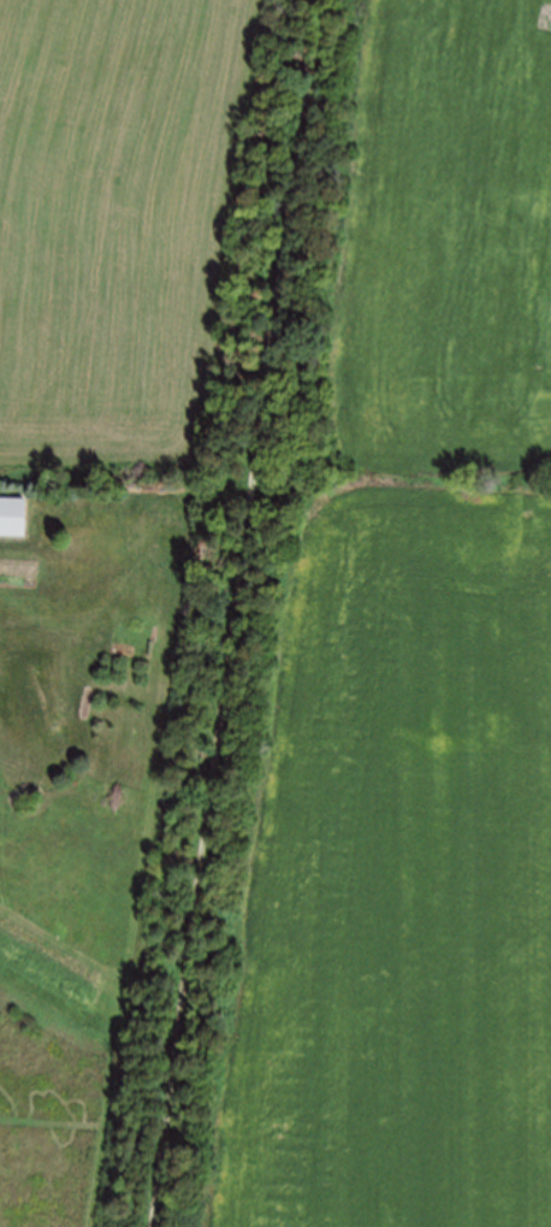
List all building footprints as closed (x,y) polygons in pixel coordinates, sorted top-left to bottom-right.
[(25,532),(0,531),(0,497),(26,497),(25,532)]
